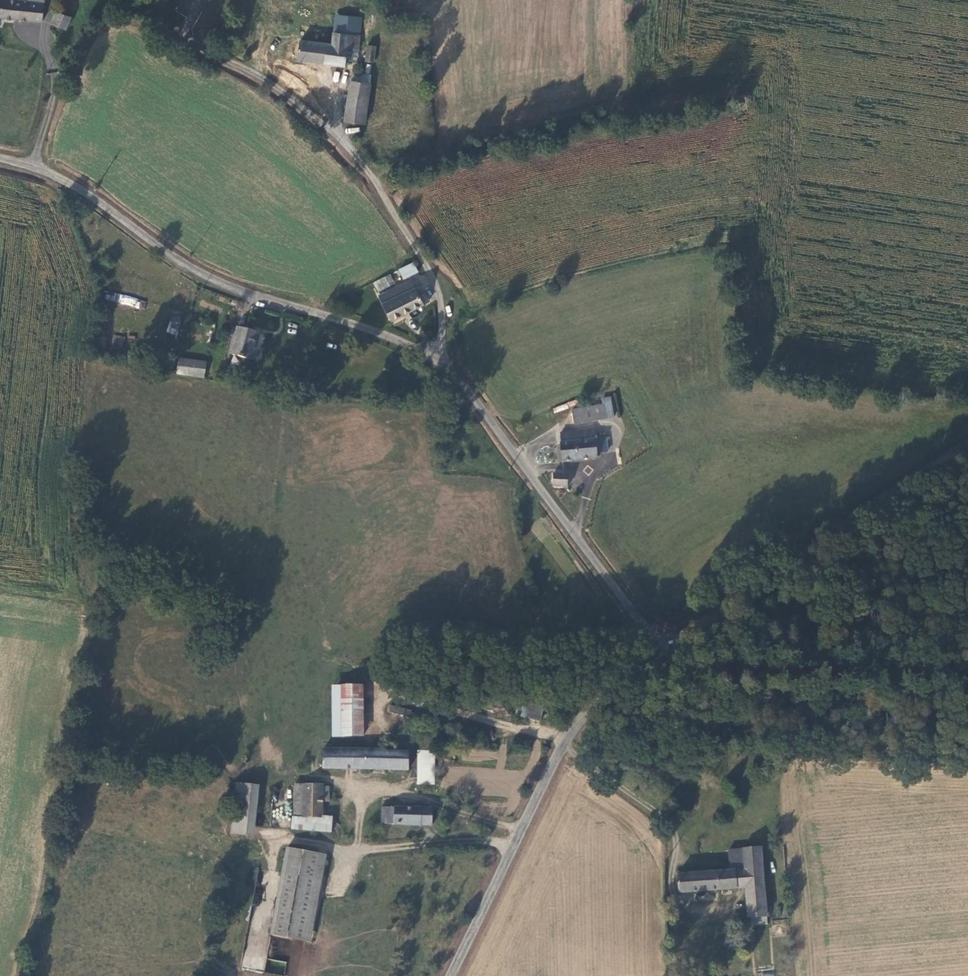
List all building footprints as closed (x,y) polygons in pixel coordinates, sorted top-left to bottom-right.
[(42,21),(44,0),(0,0),(0,17),(42,21)] [(59,11),(53,25),(66,30),(72,16),(59,11)] [(358,46),(361,32),(333,28),(329,47),(300,45),(299,51),(298,60),(343,66),(346,46),(358,46)] [(366,61),(375,62),(377,44),(369,43),(366,61)] [(353,74),(350,82),(371,86),(373,76),(353,74)] [(342,123),(363,127),(371,86),(350,82),(342,123)] [(398,269),(403,280),(418,272),(413,261),(398,269)] [(402,279),(399,272),(382,281),(385,287),(402,279)] [(393,320),(428,303),(424,293),(419,297),(415,287),(410,278),(379,295),(393,320)] [(420,285),(415,287),(419,297),(424,293),(420,285)] [(145,308),(146,299),(106,292),(104,301),(145,308)] [(176,335),(182,318),(172,314),(166,332),(176,335)] [(231,354),(254,358),(258,332),(236,327),(231,354)] [(112,335),(111,346),(123,348),(124,336),(112,335)] [(204,377),(206,361),(181,358),(179,373),(204,377)] [(603,417),(611,416),(609,400),(600,402),(603,417)] [(568,408),(570,424),(603,417),(600,402),(579,406),(568,408)] [(561,443),(560,443),(563,461),(597,457),(595,438),(593,439),(591,429),(559,433),(561,443)] [(568,477),(554,477),(555,488),(568,488),(568,477)] [(362,735),(364,689),(343,689),(341,734),(362,735)] [(523,696),(517,718),(541,724),(548,702),(523,696)] [(392,713),(412,718),(420,720),(422,711),(394,705),(392,713)] [(409,771),(411,752),(388,752),(387,749),(323,750),(322,769),(409,771)] [(419,785),(434,787),(434,780),(435,751),(420,751),(419,785)] [(232,780),(226,820),(242,822),(246,783),(232,780)] [(252,783),(246,783),(242,822),(247,823),(252,783)] [(294,789),(291,816),(319,818),(321,800),(326,800),(327,790),(321,790),(322,786),(302,785),(302,790),(294,789)] [(419,828),(420,811),(380,808),(379,825),(419,828)] [(428,829),(428,811),(420,811),(419,828),(428,829)] [(291,816),(290,816),(289,831),(328,834),(329,819),(319,818),(291,816)] [(242,822),(226,820),(225,833),(245,835),(247,823),(242,822)] [(751,920),(751,928),(769,926),(761,848),(742,849),(742,851),(744,871),(745,889),(748,920),(751,920)] [(313,855),(280,849),(263,936),(297,942),(313,855)] [(744,871),(742,851),(727,852),(729,872),(735,872),(744,871)] [(321,857),(313,855),(297,942),(304,943),(321,857)] [(744,871),(735,872),(736,890),(745,889),(744,871)] [(736,890),(735,872),(729,872),(677,877),(679,896),(736,890)]
